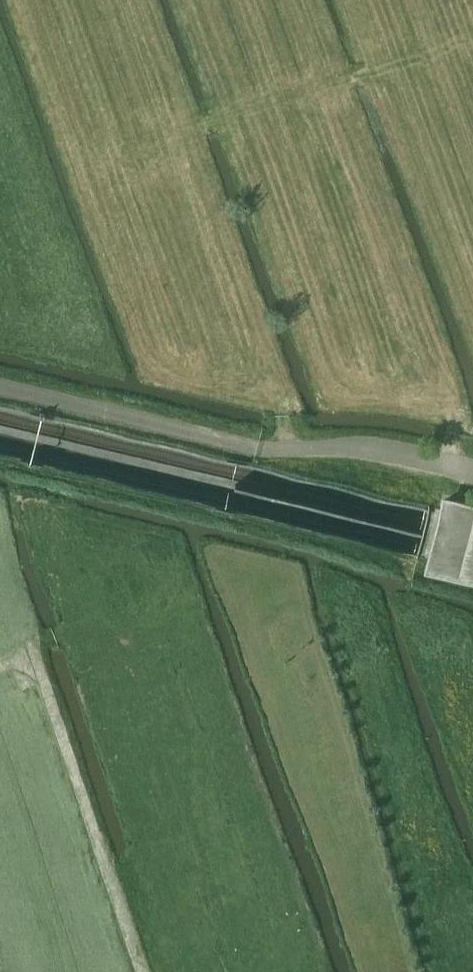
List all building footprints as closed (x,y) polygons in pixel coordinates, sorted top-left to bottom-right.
[(424,571),(471,582),(472,582),(472,502),(460,499),(456,498),(443,495),(440,506),(424,571)]
